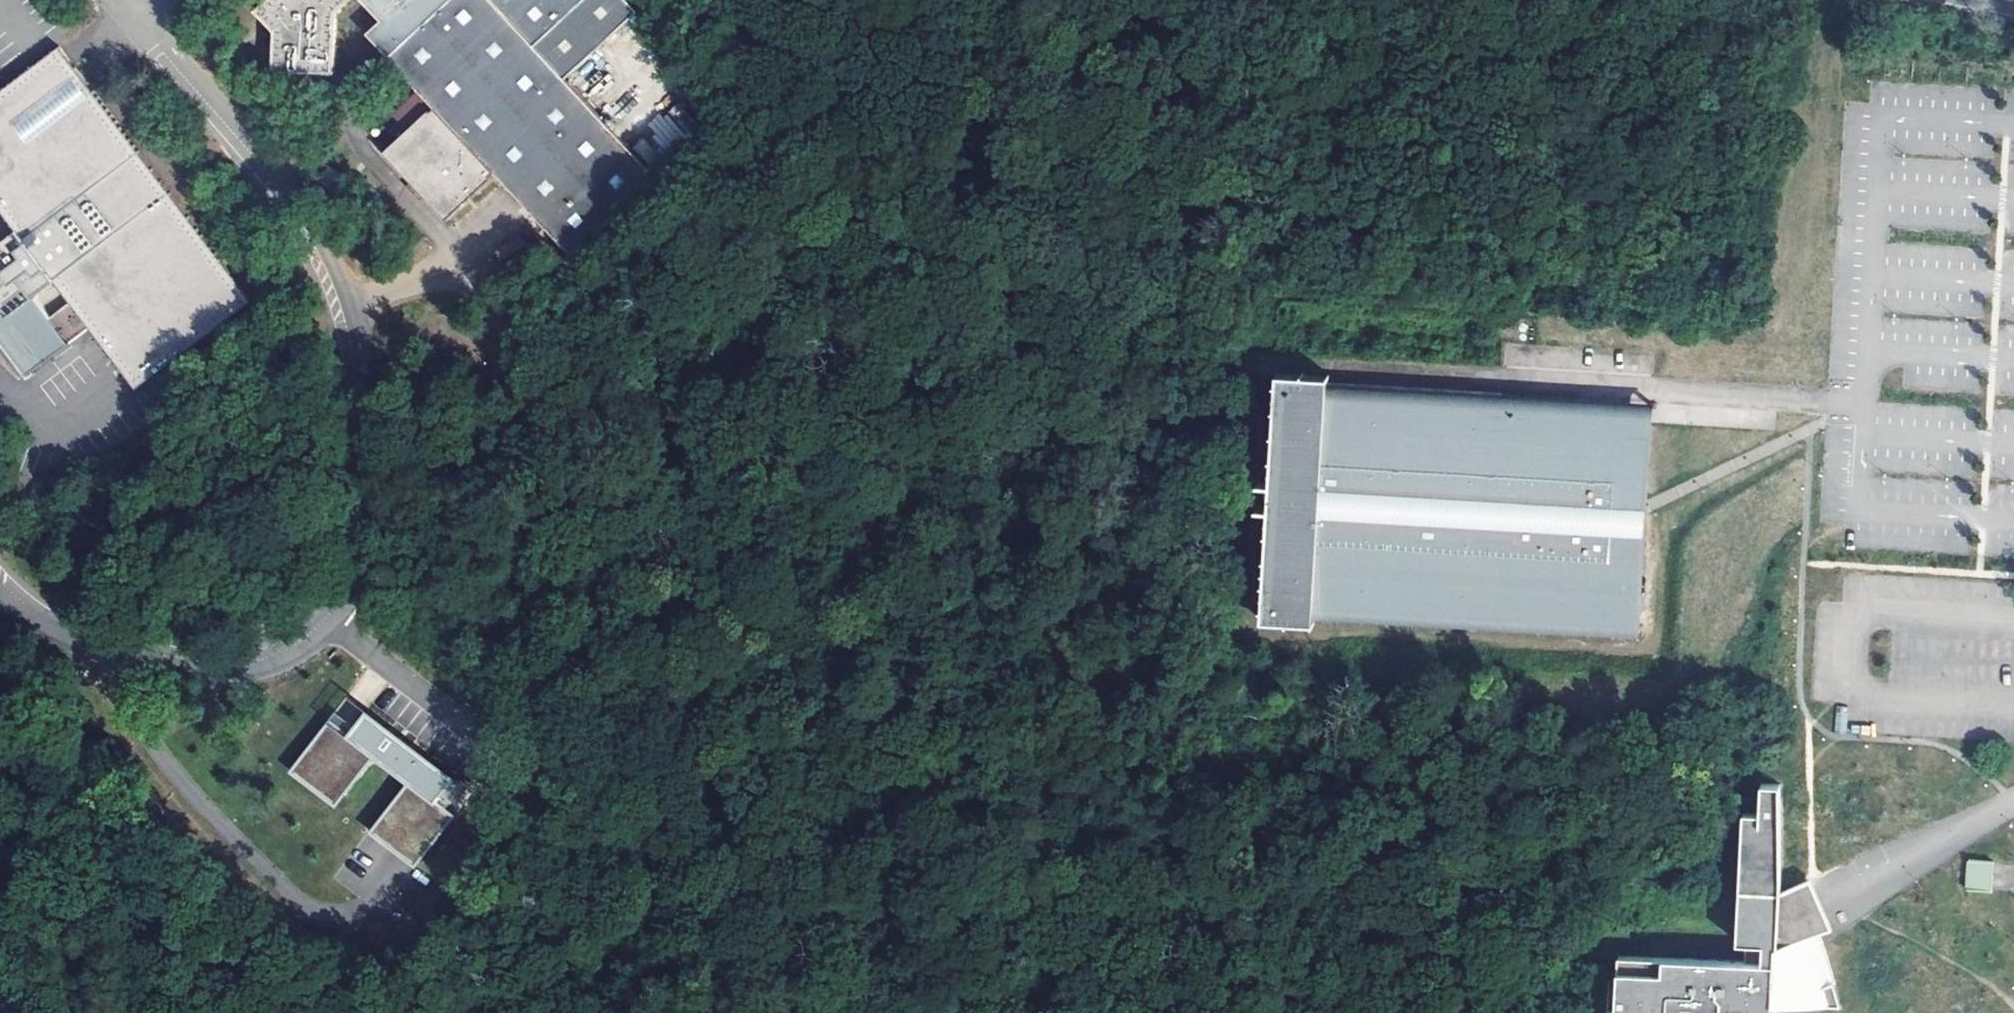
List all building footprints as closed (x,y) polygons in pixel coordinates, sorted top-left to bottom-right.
[(269,17),(268,81),(329,84),(331,22),(352,3),(376,28),(367,37),(434,107),(429,111),(427,109),(383,151),(446,217),(491,174),(493,171),(572,253),(587,239),(589,241),(594,236),(592,234),(655,174),(564,77),(637,9),(629,0),(270,0),(269,17)] [(33,379),(94,329),(141,385),(251,296),(50,54),(0,94),(0,338),(33,379)] [(629,144),(652,168),(685,135),(662,112),(629,144)] [(1254,613),(1306,616),(1307,608),(1480,618),(1481,603),(1489,603),(1488,615),(1612,624),(1618,547),(1600,545),(1604,499),(1622,500),(1628,415),(1579,412),(1320,399),(1321,383),(1321,376),(1269,373),(1254,613)] [(1649,399),(1321,383),(1320,399),(1579,412),(1628,415),(1622,500),(1604,499),(1600,545),(1618,547),(1612,624),(1488,615),(1489,603),(1481,603),(1480,618),(1307,608),(1306,616),(1630,636),(1641,508),(1649,399)] [(330,713),(286,769),(334,807),(375,755),(409,781),(370,832),(415,867),(474,793),(369,711),(353,731),(330,713)] [(1781,784),(1761,784),(1760,814),(1780,815),(1781,784)] [(1780,815),(1760,814),(1743,813),(1738,924),(1768,926),(1768,932),(1777,932),(1776,949),(1817,934),(1833,928),(1811,878),(1778,892),(1780,815)] [(1964,864),(1962,893),(1987,895),(1988,866),(1964,864)] [(1775,1005),(1840,1008),(1817,934),(1776,949),(1777,932),(1768,932),(1768,926),(1738,924),(1737,943),(1746,944),(1745,963),(1619,957),(1616,1012),(1607,1011),(1607,1012),(1775,1012),(1775,1005)]
